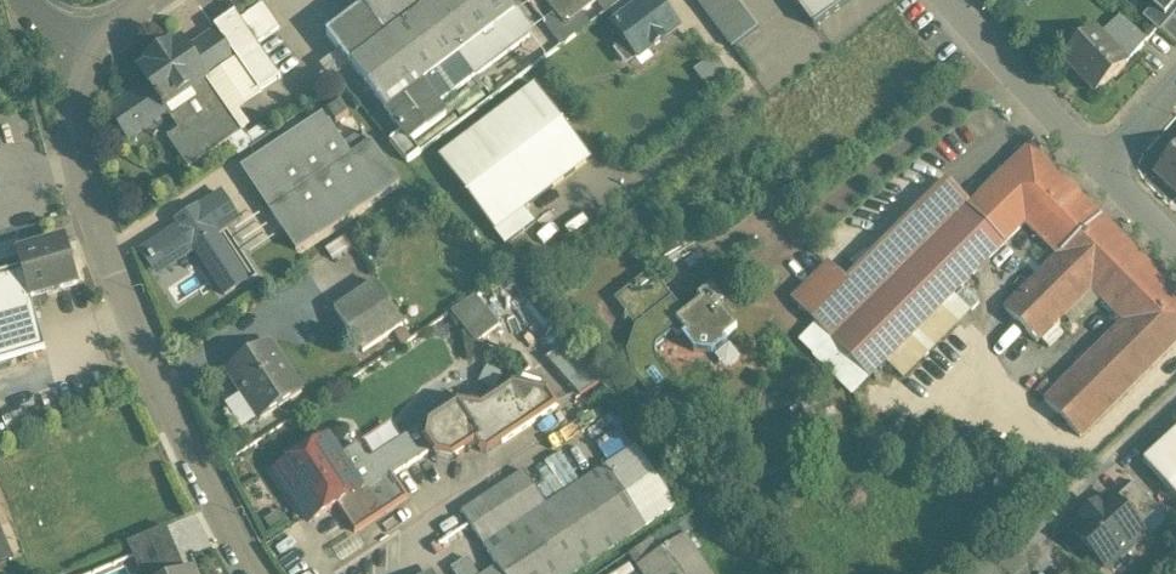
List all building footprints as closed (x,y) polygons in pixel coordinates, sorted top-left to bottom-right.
[(364,8),(388,39),(439,0),(358,0),(364,8)] [(370,53),(405,99),(421,120),(440,106),(531,37),(503,0),(439,0),(388,39),(370,53)] [(556,13),(566,27),(583,14),(598,3),(601,0),(545,0),(556,13)] [(598,3),(607,14),(626,0),(601,0),(598,3)] [(614,27),(626,42),(614,52),(622,62),(634,53),(639,59),(679,29),(667,13),(657,0),(640,0),(643,5),(614,27)] [(667,13),(672,9),(666,0),(657,0),(667,13)] [(737,0),(696,0),(733,49),(759,29),(737,0)] [(815,30),(854,0),(793,0),(815,30)] [(1166,18),(1175,7),(1175,0),(1146,0),(1166,18)] [(263,5),(240,21),(257,45),(280,29),(263,5)] [(364,8),(328,36),(351,68),(353,67),(352,66),(370,53),(388,39),(364,8)] [(583,14),(566,27),(556,13),(544,22),(562,47),(592,25),(583,14)] [(240,21),(237,16),(236,15),(216,29),(237,60),(260,93),(281,78),(280,77),(279,77),(257,45),(240,21)] [(1119,18),(1100,36),(1094,29),(1063,59),(1079,76),(1096,94),(1127,65),(1147,42),(1126,22),(1125,23),(1119,18)] [(218,33),(188,54),(207,81),(237,60),(218,33)] [(185,50),(172,59),(167,50),(151,60),(157,69),(131,87),(137,96),(111,114),(127,136),(167,108),(207,81),(188,54),(185,50)] [(405,99),(370,53),(352,66),(353,67),(387,112),(405,99)] [(729,75),(718,59),(702,71),(714,86),(729,75)] [(207,81),(167,108),(183,132),(169,141),(189,170),(243,133),(207,81)] [(537,87),(441,157),(496,232),(592,162),(537,87)] [(405,99),(387,112),(387,113),(403,134),(420,121),(421,120),(405,99)] [(260,160),(246,169),(298,248),(403,178),(375,135),(352,151),(335,124),(354,112),(347,102),(282,145),(260,160)] [(421,120),(420,121),(428,132),(447,117),(441,109),(441,108),(440,106),(421,120)] [(420,121),(403,134),(404,133),(412,144),(413,143),(421,154),(422,154),(413,143),(428,132),(420,121)] [(412,144),(404,133),(403,134),(390,143),(408,164),(421,154),(413,143),(412,144)] [(275,134),(253,149),(260,160),(282,145),(275,134)] [(870,306),(828,264),(792,300),(834,342),(833,342),(870,379),(1026,224),(1058,257),(1059,257),(1085,234),(1102,218),(1031,146),(870,306)] [(1156,172),(1173,187),(1174,186),(1175,188),(1175,149),(1156,172)] [(222,195),(197,211),(199,215),(147,249),(152,257),(149,259),(153,264),(155,262),(161,270),(193,248),(225,297),(247,283),(217,237),(239,222),(222,195)] [(1102,218),(1085,234),(1059,257),(1058,257),(1005,310),(1038,343),(1091,290),(1124,323),(1045,402),(1081,438),(1175,344),(1175,292),(1102,218)] [(0,248),(0,262),(19,257),(24,255),(20,242),(0,248)] [(24,255),(19,257),(23,271),(31,298),(78,284),(66,243),(24,255)] [(0,278),(0,365),(47,352),(31,298),(23,271),(0,278)] [(701,303),(686,315),(652,272),(615,300),(636,328),(628,353),(634,376),(654,401),(675,384),(659,364),(656,353),(658,346),(675,333),(678,337),(684,332),(687,335),(683,338),(695,353),(713,355),(728,343),(725,340),(738,330),(721,308),(725,304),(712,288),(698,298),(701,303)] [(376,284),(335,311),(363,353),(404,326),(376,284)] [(477,296),(453,312),(475,341),(480,342),(500,327),(477,296)] [(308,316),(298,324),(311,343),(322,336),(308,316)] [(269,343),(227,371),(261,421),(302,393),(269,343)] [(570,347),(551,360),(561,375),(581,360),(570,347)] [(581,360),(561,375),(580,397),(601,383),(581,360)] [(481,408),(458,405),(429,424),(426,440),(433,451),(436,455),(453,459),(475,445),(481,453),(488,454),(557,408),(547,394),(513,387),(481,408)] [(429,424),(370,461),(366,460),(381,484),(370,491),(363,489),(337,507),(355,534),(408,499),(393,477),(433,451),(426,440),(429,424)] [(1144,463),(1175,499),(1175,434),(1144,463)] [(358,448),(353,447),(340,456),(334,446),(325,445),(308,456),(301,455),(280,468),(278,477),(306,520),(315,522),(337,507),(363,489),(370,491),(381,484),(366,460),(358,448)] [(677,507),(637,447),(607,467),(647,527),(677,507)] [(485,547),(498,567),(499,567),(504,573),(577,573),(647,527),(607,467),(547,507),(485,547)] [(524,472),(462,513),(485,547),(547,507),(524,472)] [(1159,511),(1135,484),(1115,502),(1140,529),(1159,511)] [(1115,502),(1111,498),(1100,509),(1097,506),(1082,519),(1085,522),(1073,533),(1105,568),(1126,549),(1128,552),(1146,536),(1140,529),(1115,502)] [(128,544),(134,558),(141,573),(186,573),(166,528),(128,544)] [(11,556),(0,531),(0,561),(11,556)] [(667,531),(629,556),(638,568),(676,543),(667,531)] [(638,568),(641,573),(711,573),(686,536),(676,543),(638,568)] [(452,565),(457,573),(478,573),(479,573),(468,555),(452,565)] [(998,571),(1000,573),(1023,573),(1028,569),(1015,555),(998,571)] [(96,573),(141,573),(134,558),(96,573)] [(972,573),(1000,573),(998,571),(987,560),(972,573)]
